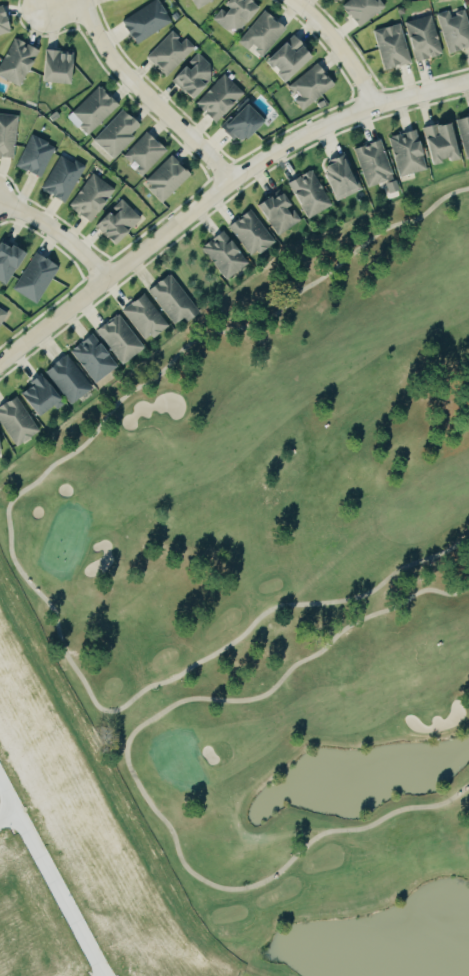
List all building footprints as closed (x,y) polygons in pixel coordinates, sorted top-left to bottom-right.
[(134,44),(170,20),(156,0),(151,0),(119,21),(134,44)] [(249,0),(224,0),(220,7),(219,6),(212,18),(237,33),(255,3),(249,0)] [(358,27),(383,6),(378,0),(348,0),(340,6),(358,27)] [(9,32),(1,5),(0,5),(0,34),(9,32)] [(447,9),(435,13),(446,52),(468,46),(468,30),(463,10),(449,14),(447,9)] [(236,41),(246,49),(249,45),(261,55),(284,28),(262,10),(236,41)] [(413,61),(440,54),(430,14),(403,21),(413,61)] [(400,23),(373,29),(382,68),(409,62),(400,23)] [(193,47),(184,37),(180,41),(169,30),(144,56),(164,76),(193,47)] [(279,80),(309,57),(292,35),(262,58),(279,80)] [(36,49),(11,37),(0,61),(0,76),(19,85),(36,49)] [(39,80),(67,83),(70,51),(42,49),(39,80)] [(183,66),(182,65),(168,78),(187,98),(210,76),(204,71),(210,65),(197,52),(183,66)] [(287,85),(296,97),(292,100),(300,109),(332,84),(314,63),(287,85)] [(242,93),(223,73),(193,102),(212,122),(242,93)] [(117,106),(98,85),(68,112),(87,133),(117,106)] [(218,127),(235,144),(262,115),(245,99),(218,127)] [(92,139),(112,158),(134,136),(131,133),(139,125),(121,109),(92,139)] [(16,114),(0,113),(0,156),(13,157),(16,114)] [(468,156),(468,114),(454,118),(465,157),(468,156)] [(420,127),(428,163),(444,160),(444,161),(455,158),(446,120),(420,127)] [(425,169),(414,128),(387,136),(399,176),(425,169)] [(165,150),(145,131),(123,155),(143,173),(165,150)] [(39,177),(54,145),(30,134),(14,165),(39,177)] [(384,182),(387,193),(396,190),(380,139),(353,147),(366,187),(384,182)] [(334,202),(360,189),(343,153),(317,165),(334,202)] [(82,166),(59,154),(39,189),(63,202),(82,166)] [(189,174),(170,154),(142,182),(161,202),(189,174)] [(305,219),(330,207),(312,169),(287,181),(305,219)] [(112,186),(88,172),(67,208),(91,222),(112,186)] [(300,221),(291,206),(289,207),(279,190),(256,203),(274,235),(300,221)] [(106,213),(105,211),(91,225),(110,245),(138,218),(120,199),(106,213)] [(250,258),(273,242),(250,208),(227,224),(250,258)] [(247,262),(220,230),(199,247),(226,280),(247,262)] [(21,251),(0,241),(0,281),(5,284),(21,251)] [(13,292),(37,303),(55,264),(31,253),(13,292)] [(172,324),(182,316),(185,321),(198,312),(169,272),(146,288),(172,324)] [(167,325),(142,292),(120,309),(145,342),(167,325)] [(143,346),(116,312),(94,330),(121,364),(143,346)] [(94,383),(116,365),(89,333),(68,351),(94,383)] [(42,371),(69,403),(91,386),(63,353),(42,371)] [(56,400),(39,372),(27,379),(30,384),(17,392),(32,415),(56,400)] [(13,395),(0,403),(0,425),(13,446),(37,431),(13,395)]
